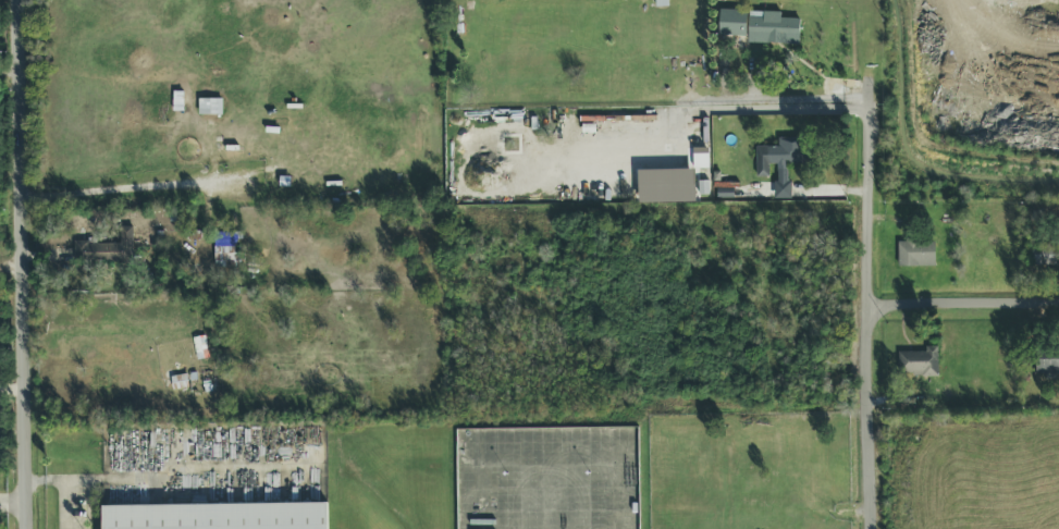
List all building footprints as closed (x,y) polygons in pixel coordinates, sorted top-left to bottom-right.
[(747,12),(720,11),(719,36),(746,37),(747,12)] [(800,44),(800,16),(749,16),(749,44),(800,44)] [(222,116),(223,100),(199,100),(199,116),(222,116)] [(758,146),(758,165),(816,165),(816,146),(758,146)] [(693,169),(707,169),(707,153),(693,153),(693,169)] [(639,204),(696,203),(696,170),(639,171),(639,204)] [(134,227),(120,226),(120,244),(75,243),(75,263),(134,264),(134,227)] [(244,275),(244,254),(234,254),(235,239),(242,239),(242,234),(216,233),(214,264),(235,266),(234,275),(244,275)] [(1058,247),(1029,247),(1029,267),(1058,267),(1058,247)] [(935,267),(935,254),(908,254),(908,267),(935,267)] [(1036,347),(1036,377),(1058,377),(1058,347),(1036,347)] [(899,353),(899,377),(938,377),(938,353),(899,353)] [(103,528),(328,528),(328,504),(103,506),(103,528)]
